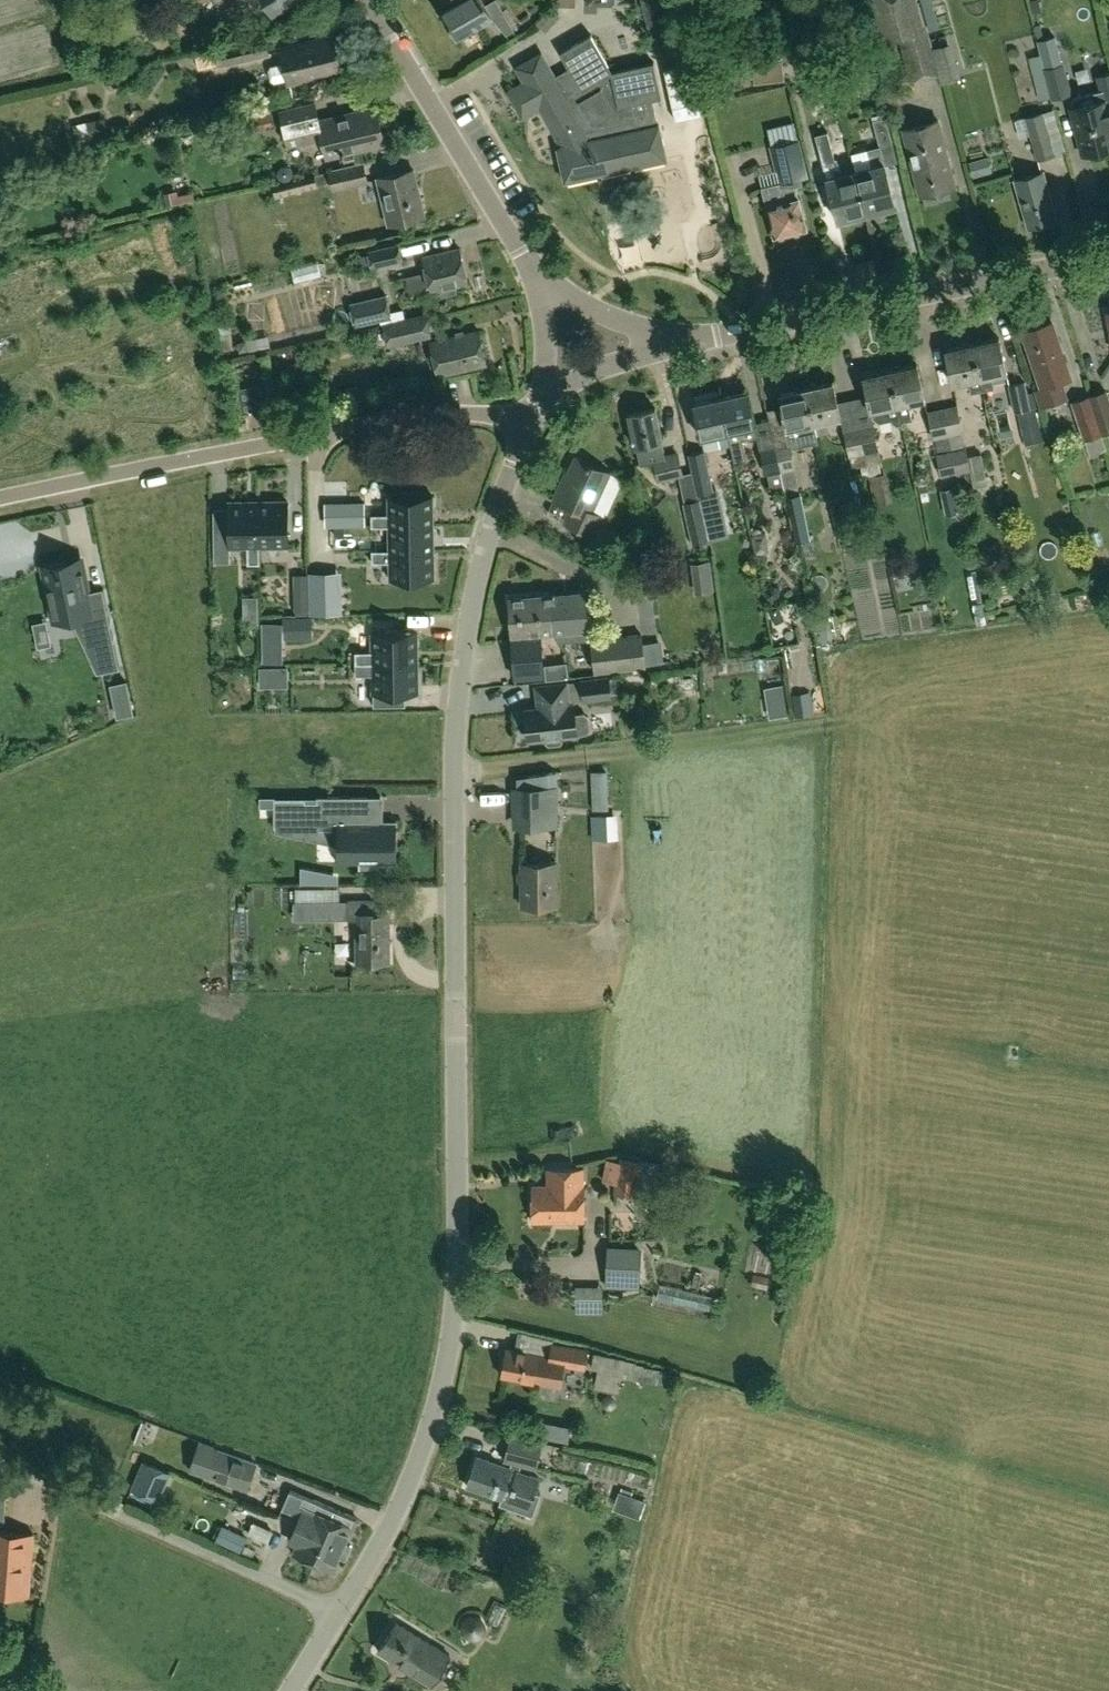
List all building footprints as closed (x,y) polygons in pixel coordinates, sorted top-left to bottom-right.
[(176,8),(201,2),(204,15),(215,13),(212,0),(174,0),(176,8)] [(273,16),(300,0),(263,0),(273,16)] [(457,38),(491,18),(506,34),(514,30),(497,0),(494,0),(485,5),(482,0),(456,0),(458,4),(443,13),(457,38)] [(650,39),(681,32),(674,0),(642,0),(650,39)] [(927,28),(924,29),(917,0),(869,0),(880,44),(899,39),(911,83),(940,76),(932,47),(927,28)] [(931,0),(921,0),(929,31),(939,28),(931,0)] [(943,23),(969,18),(966,0),(939,0),(943,23)] [(281,48),(290,82),(341,70),(333,35),(281,48)] [(558,148),(565,181),(667,159),(659,124),(654,125),(649,99),(661,96),(655,63),(612,72),(591,35),(561,52),(572,71),(557,79),(542,53),(517,67),(525,81),(508,91),(524,118),(540,108),(562,145),(558,148)] [(1036,39),(1040,54),(1051,97),(1071,93),(1064,63),(1059,65),(1051,35),(1036,39)] [(951,42),(932,47),(940,76),(941,82),(960,77),(951,42)] [(1051,97),(1040,54),(1028,57),(1039,100),(1051,97)] [(754,84),(785,80),(782,61),(752,64),(754,84)] [(880,80),(878,69),(856,73),(858,84),(880,80)] [(1084,154),(1108,148),(1108,73),(1096,76),(1100,100),(1073,107),(1084,154)] [(908,100),(902,76),(882,81),(887,104),(908,100)] [(672,95),(695,90),(693,78),(670,83),(672,95)] [(327,158),(386,144),(377,107),(319,121),(315,103),(281,112),(289,146),(323,138),(327,158)] [(1025,117),(1036,160),(1066,152),(1054,109),(1025,117)] [(813,127),(810,115),(784,122),(788,134),(813,127)] [(238,158),(272,150),(263,116),(216,128),(221,147),(234,143),(238,158)] [(892,143),(886,117),(873,120),(879,146),(892,143)] [(105,118),(74,124),(79,149),(99,144),(98,137),(109,135),(105,118)] [(938,120),(904,128),(921,195),(955,187),(938,120)] [(866,214),(856,170),(839,174),(835,157),(828,131),(816,134),(823,160),(837,221),(866,214)] [(781,182),(763,187),(765,196),(768,195),(770,203),(767,204),(775,237),(807,229),(799,196),(798,197),(796,185),(802,183),(801,178),(807,176),(799,139),(772,146),(781,182)] [(856,170),(866,214),(895,206),(880,146),(868,149),(873,166),(856,170)] [(972,176),(991,171),(987,156),(968,162),(972,176)] [(332,191),(369,182),(364,162),(313,174),(314,175),(273,185),(276,196),(318,186),(317,184),(330,181),(332,191)] [(389,225),(425,216),(414,170),(378,178),(389,225)] [(1043,171),(1014,179),(1027,227),(1057,219),(1043,171)] [(371,268),(403,261),(399,243),(367,250),(371,268)] [(423,257),(431,292),(442,290),(443,295),(456,292),(455,287),(468,284),(460,248),(423,257)] [(277,278),(283,291),(310,279),(304,265),(277,278)] [(355,326),(392,317),(386,293),(349,302),(355,326)] [(387,346),(433,336),(427,313),(382,323),(387,346)] [(1023,332),(1042,388),(1035,390),(1041,406),(1065,398),(1060,383),(1071,379),(1052,322),(1023,332)] [(429,341),(438,376),(487,364),(478,330),(429,341)] [(999,338),(973,344),(983,390),(994,388),(991,376),(1007,373),(999,338)] [(248,349),(246,340),(236,342),(238,351),(248,349)] [(983,390),(973,344),(946,350),(953,384),(969,381),(971,393),(983,390)] [(917,365),(891,370),(902,421),(912,419),(909,403),(925,399),(917,365)] [(902,421),(891,370),(864,376),(873,418),(879,422),(891,419),(891,421),(897,425),(902,424),(902,421)] [(1031,409),(1025,380),(1007,384),(1014,412),(1031,409)] [(807,389),(816,435),(828,432),(826,421),(841,417),(833,383),(807,389)] [(236,390),(240,417),(265,412),(260,386),(236,390)] [(816,435),(807,389),(780,394),(787,429),(772,432),(775,446),(775,445),(786,494),(796,491),(792,469),(795,468),(790,447),(817,442),(816,435)] [(1091,394),(1104,433),(1108,431),(1108,398),(1106,389),(1091,394)] [(748,392),(720,398),(730,444),(734,463),(747,460),(743,439),(757,436),(748,392)] [(1104,433),(1091,394),(1071,401),(1089,454),(1106,449),(1101,434),(1104,433)] [(730,444),(720,398),(694,404),(702,438),(718,435),(720,446),(730,444)] [(957,406),(943,409),(957,472),(970,470),(972,482),(987,479),(982,453),(967,456),(962,432),(957,406)] [(658,480),(678,476),(682,475),(678,455),(665,458),(662,441),(663,441),(656,408),(628,414),(636,447),(637,447),(640,463),(654,461),(658,480)] [(957,472),(943,409),(929,412),(934,438),(942,476),(957,472)] [(873,424),(859,427),(864,453),(878,450),(873,424)] [(864,453),(859,427),(845,430),(850,456),(864,453)] [(1025,444),(1043,441),(1041,430),(1023,433),(1025,444)] [(775,445),(775,446),(761,448),(767,474),(770,492),(783,489),(784,494),(786,494),(775,445)] [(703,527),(706,526),(721,523),(705,449),(687,453),(692,472),(698,501),(703,527)] [(864,453),(867,463),(881,460),(878,450),(864,453)] [(864,453),(850,456),(853,467),(867,463),(864,453)] [(611,473),(576,457),(564,483),(561,482),(553,499),(571,508),(565,523),(591,535),(600,515),(593,513),(611,473)] [(870,476),(875,501),(888,498),(882,473),(870,476)] [(916,481),(918,488),(926,486),(925,479),(916,481)] [(417,492),(417,481),(379,482),(380,493),(417,492)] [(787,502),(794,533),(796,542),(811,539),(801,491),(785,495),(787,502)] [(389,514),(371,514),(371,526),(389,526),(389,524),(433,523),(433,495),(388,496),(389,514)] [(259,546),(258,501),(229,502),(230,546),(247,546),(247,563),(260,563),(260,546),(259,546)] [(288,501),(258,501),(259,546),(260,546),(288,545),(288,501)] [(698,501),(684,504),(693,544),(709,541),(706,526),(703,527),(698,501)] [(364,503),(345,503),(346,525),(365,524),(364,503)] [(212,509),(214,526),(226,525),(223,507),(212,509)] [(433,523),(389,524),(389,526),(389,549),(389,551),(434,551),(433,523)] [(334,535),(343,535),(343,526),(334,526),(334,535)] [(389,562),(390,579),(434,579),(434,551),(389,551),(389,549),(372,550),(372,562),(389,562)] [(894,605),(891,550),(864,551),(868,606),(894,605)] [(74,561),(67,563),(44,567),(54,619),(75,615),(77,615),(79,624),(77,624),(98,671),(119,666),(109,617),(104,618),(103,610),(108,609),(103,588),(87,591),(81,560),(74,561)] [(780,597),(778,588),(770,584),(762,590),(764,600),(772,603),(780,597)] [(295,610),(308,610),(308,593),(295,593),(295,610)] [(586,593),(550,596),(552,629),(554,631),(589,629),(586,593)] [(340,595),(311,595),(312,613),(340,612),(340,595)] [(258,622),(258,596),(245,596),(245,623),(258,622)] [(552,629),(550,596),(509,599),(512,634),(554,631),(552,629)] [(982,602),(972,603),(977,625),(986,623),(982,602)] [(833,637),(848,637),(848,617),(833,617),(833,637)] [(285,636),(312,636),(311,618),(285,619),(285,636)] [(282,664),(282,623),(263,624),(263,664),(282,664)] [(417,633),(372,634),(373,651),(355,652),(355,663),(417,662),(417,633)] [(643,634),(590,640),(594,673),(647,667),(643,634)] [(512,637),(515,678),(544,676),(542,635),(512,637)] [(356,675),(373,675),(374,706),(406,705),(405,692),(418,692),(417,662),(355,663),(356,675)] [(288,668),(259,669),(260,688),(288,688),(288,668)] [(541,703),(542,709),(527,711),(527,716),(525,718),(526,726),(528,728),(530,742),(546,740),(547,745),(550,747),(562,745),(564,743),(563,738),(578,736),(587,735),(591,730),(590,718),(585,715),(576,716),(575,706),(570,706),(570,703),(612,698),(610,680),(537,688),(539,703),(541,703)] [(118,718),(135,715),(128,683),(111,687),(118,718)] [(767,699),(785,696),(784,685),(765,688),(767,699)] [(798,717),(813,715),(809,692),(795,694),(798,717)] [(624,765),(608,766),(610,801),(626,800),(624,765)] [(517,788),(518,827),(557,826),(556,788),(517,788)] [(379,862),(394,862),(394,822),(380,822),(380,797),(380,796),(317,796),(317,801),(306,801),(306,798),(276,798),(275,797),(274,797),(274,825),(275,825),(341,825),(341,846),(341,862),(359,862),(359,868),(360,868),(360,867),(379,867),(379,862)] [(596,816),(597,840),(613,840),(612,815),(596,816)] [(521,864),(522,906),(558,905),(557,863),(521,864)] [(357,961),(389,960),(389,914),(374,913),(374,900),(348,901),(348,918),(357,919),(357,961)] [(654,1198),(660,1162),(620,1155),(619,1161),(606,1159),(602,1179),(615,1182),(613,1191),(654,1198)] [(533,1222),(584,1221),(584,1168),(549,1169),(549,1185),(533,1185),(533,1222)] [(639,1289),(640,1249),(607,1248),(606,1287),(639,1289)] [(753,1276),(750,1287),(767,1291),(770,1279),(753,1276)] [(507,1347),(502,1375),(561,1385),(564,1366),(586,1369),(589,1347),(551,1342),(549,1360),(539,1359),(540,1352),(507,1347)] [(598,1367),(595,1387),(618,1392),(621,1377),(632,1379),(635,1361),(601,1354),(601,1352),(594,1351),(591,1366),(598,1367)] [(571,1426),(543,1421),(540,1436),(568,1442),(571,1426)] [(544,1439),(511,1430),(503,1460),(536,1468),(544,1439)] [(203,1475),(247,1491),(257,1463),(212,1447),(213,1446),(201,1442),(192,1467),(205,1472),(203,1475)] [(467,1485),(501,1497),(499,1504),(516,1510),(518,1504),(528,1508),(539,1476),(512,1468),(478,1456),(467,1485)] [(166,1476),(141,1466),(131,1493),(155,1503),(166,1476)] [(302,1506),(304,1502),(302,1501),(304,1497),(290,1491),(285,1501),(299,1508),(291,1525),(303,1531),(294,1553),(313,1562),(332,1520),(302,1506)] [(314,1507),(304,1502),(302,1506),(332,1520),(313,1562),(333,1571),(340,1557),(345,1559),(352,1544),(346,1542),(357,1517),(335,1507),(331,1516),(313,1508),(314,1507)] [(222,1527),(215,1541),(240,1553),(247,1538),(222,1527)] [(34,1535),(0,1532),(0,1598),(5,1598),(5,1593),(29,1595),(34,1535)] [(484,1636),(504,1631),(500,1615),(480,1621),(484,1636)] [(378,1650),(417,1675),(433,1684),(451,1655),(435,1646),(396,1621),(378,1650)]
